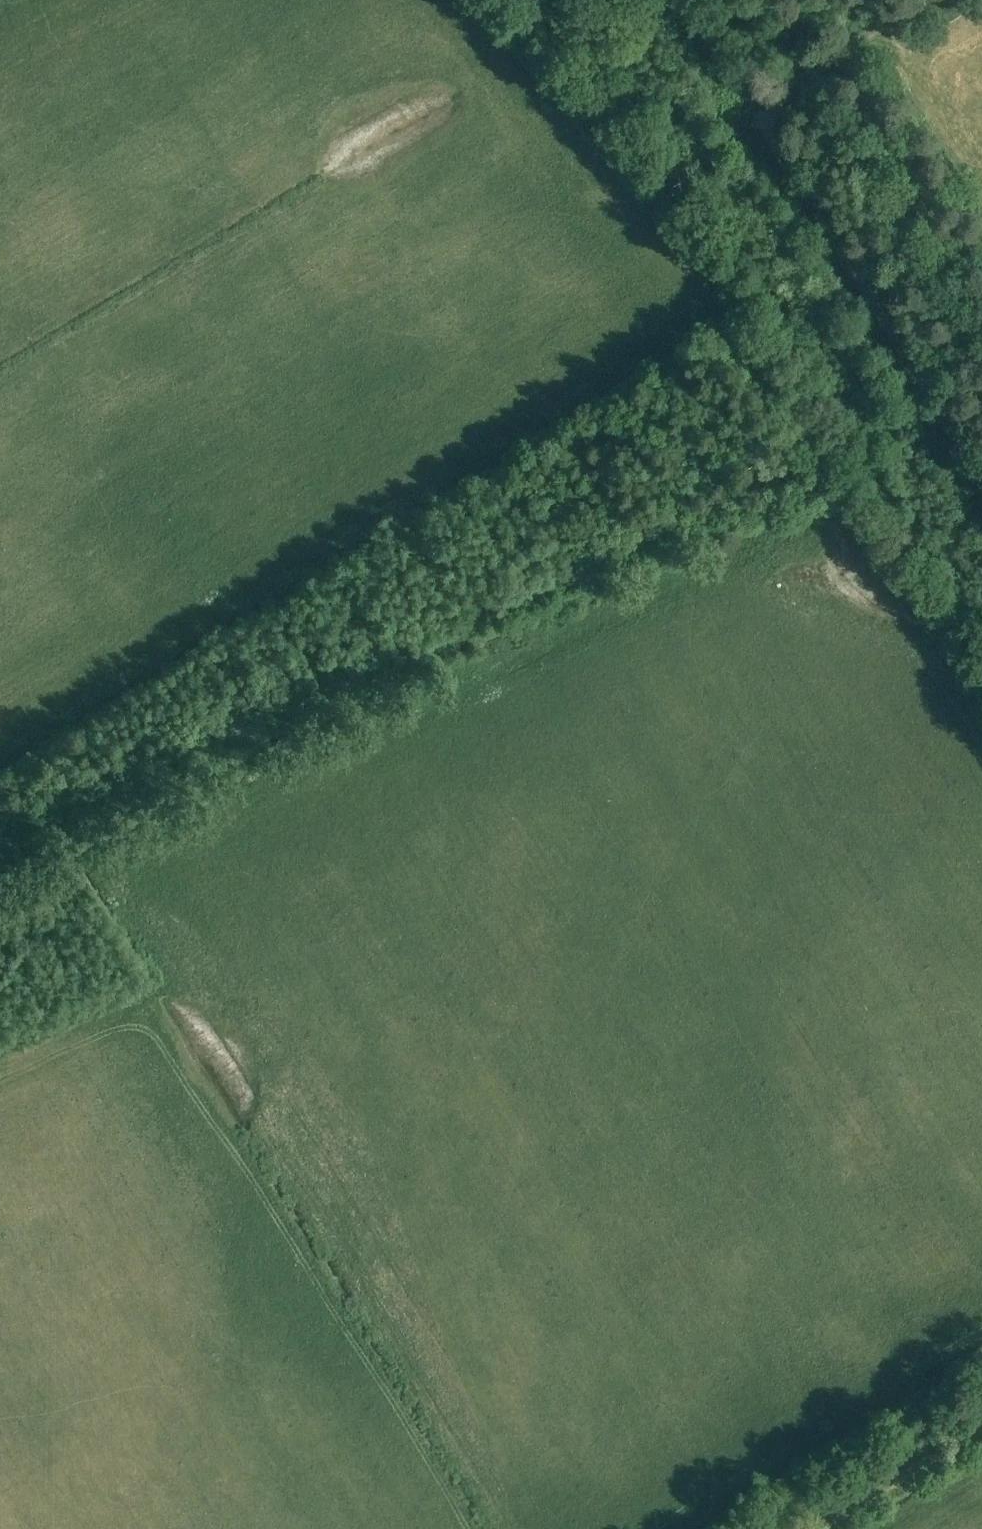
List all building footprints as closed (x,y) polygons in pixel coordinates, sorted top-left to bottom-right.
[(894,311),(884,318),(894,331),(903,324),(894,311)]
